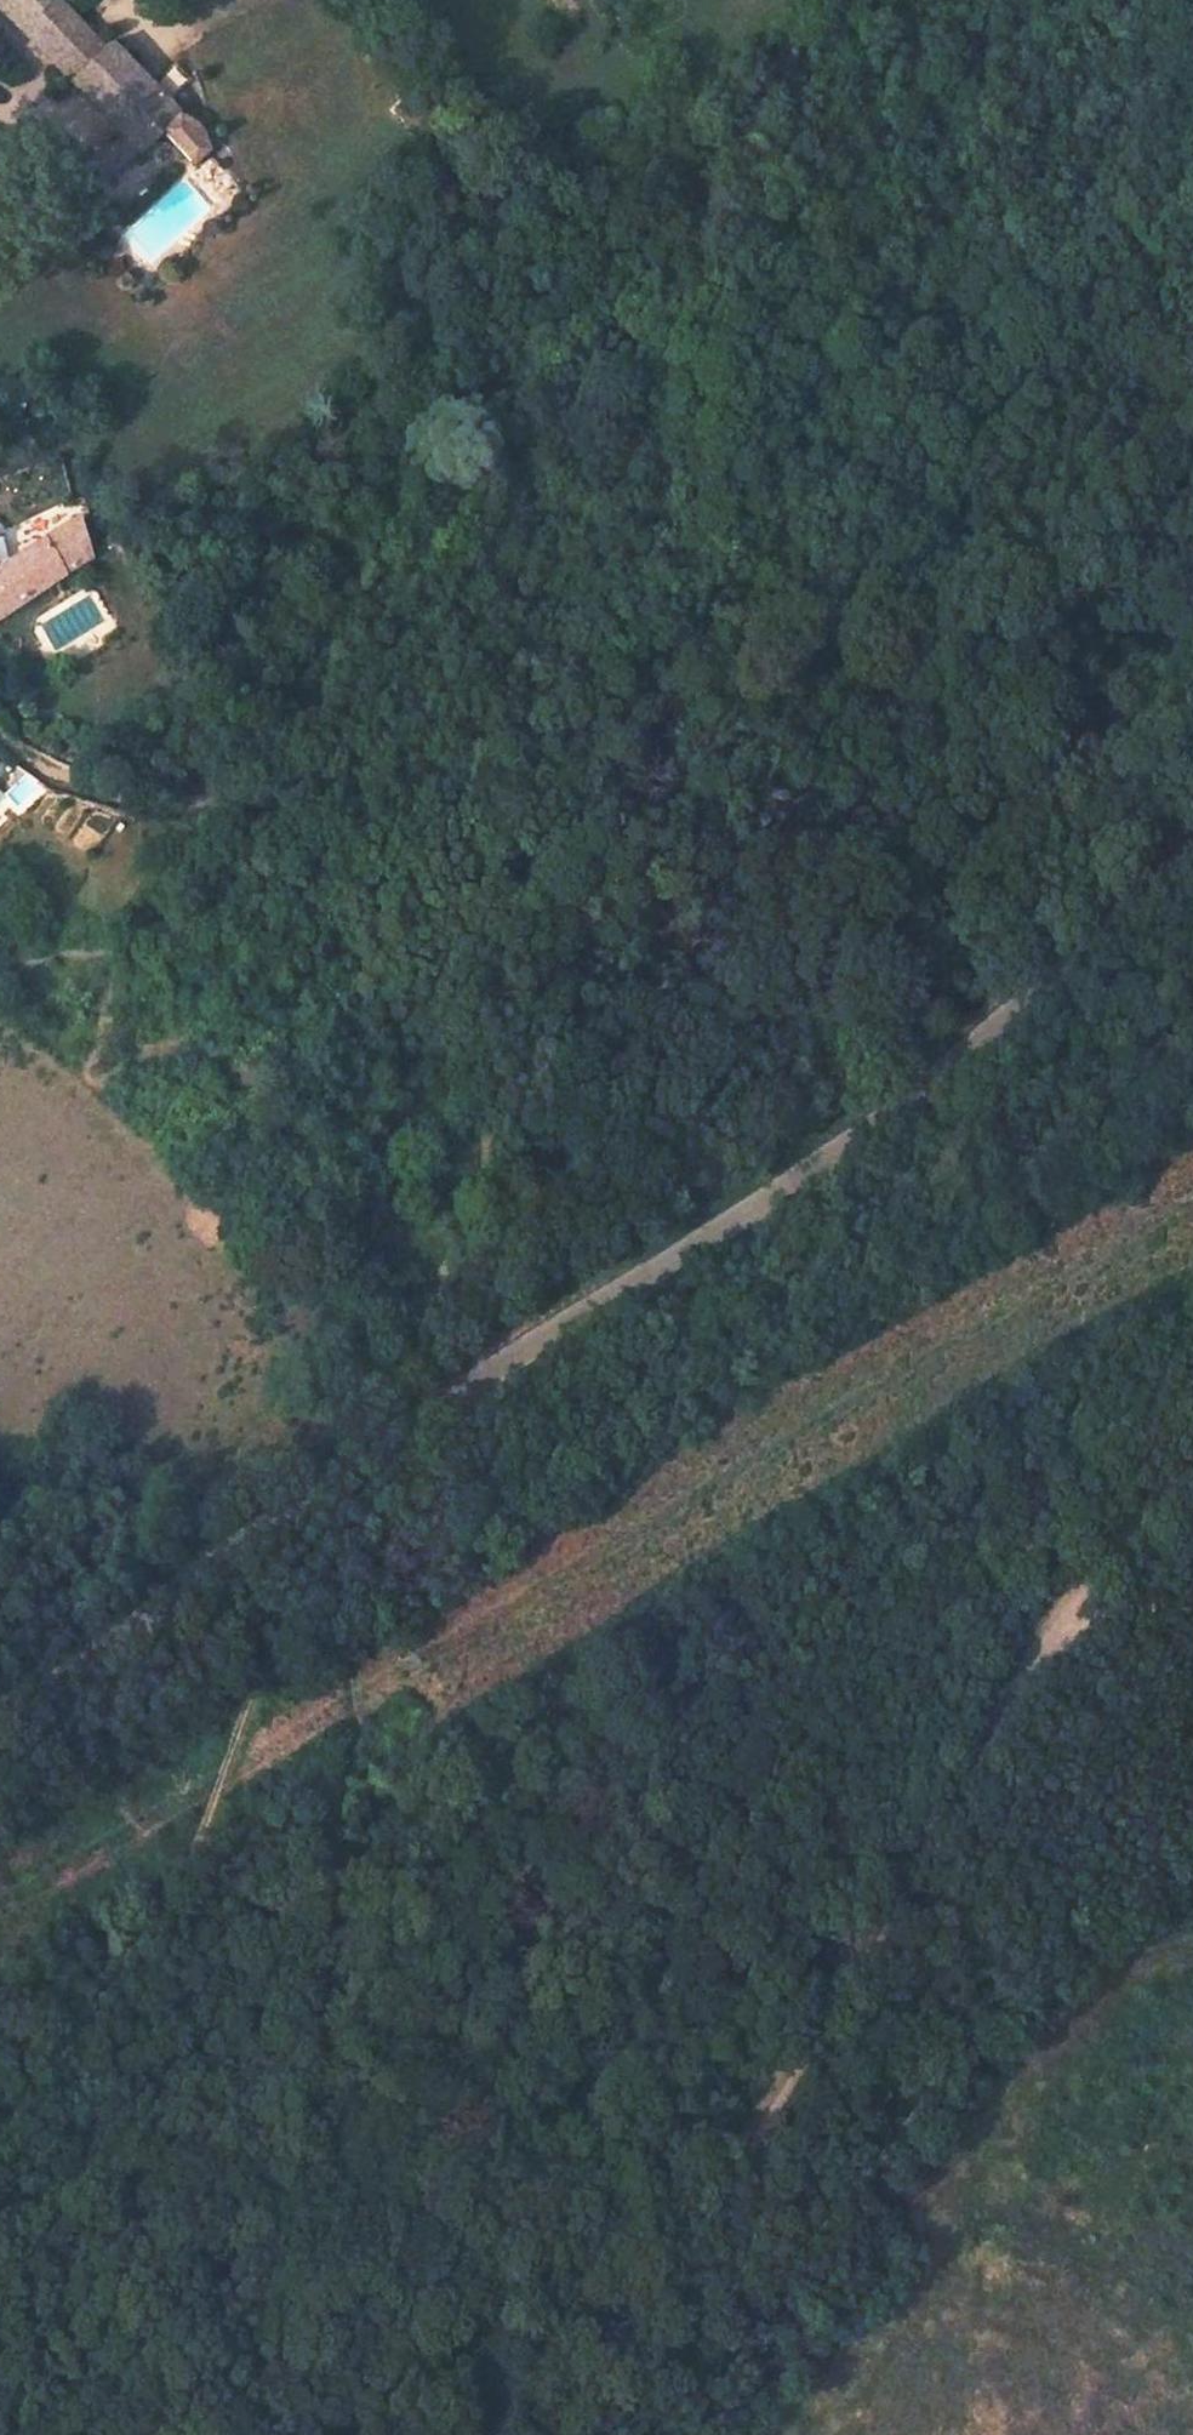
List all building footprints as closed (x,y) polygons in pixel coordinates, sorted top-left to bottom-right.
[(71,75),(70,78),(128,135),(91,158),(104,179),(135,154),(164,130),(195,160),(206,150),(209,147),(201,127),(194,119),(178,112),(99,31),(94,35),(59,0),(0,0),(0,7),(71,75)] [(470,81),(463,86),(470,95),(477,90),(470,81)] [(477,90),(470,95),(476,103),(484,99),(477,90)] [(90,555),(78,517),(0,565),(0,617),(90,555)] [(154,821),(154,831),(165,830),(165,821),(154,821)]
